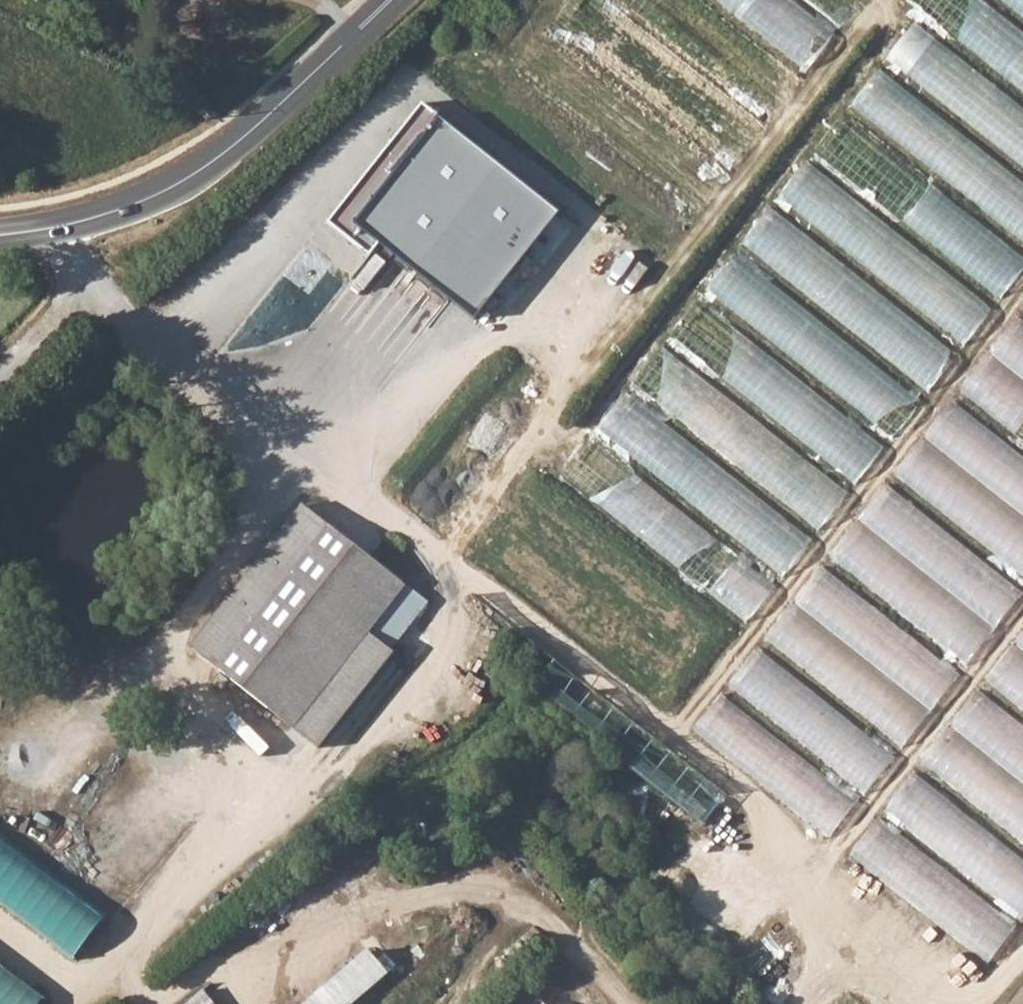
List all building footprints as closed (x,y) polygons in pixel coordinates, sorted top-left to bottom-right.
[(559,216),(421,107),(330,223),(372,256),(380,246),(476,321),(559,216)] [(981,270),(999,286),(1008,276),(1014,281),(1022,271),(1022,266),(1002,247),(981,270)] [(911,374),(935,388),(956,354),(932,339),(911,374)] [(885,446),(842,416),(818,452),(861,481),(885,446)] [(898,474),(934,499),(944,483),(931,474),(943,456),(921,441),(898,474)] [(810,469),(791,497),(827,523),(847,495),(810,469)] [(436,605),(301,504),(190,646),(322,751),(436,605)] [(931,745),(931,763),(946,763),(946,773),(971,773),(972,743),(945,742),(945,745),(931,745)] [(1010,789),(1022,800),(1022,791),(1010,789)]
